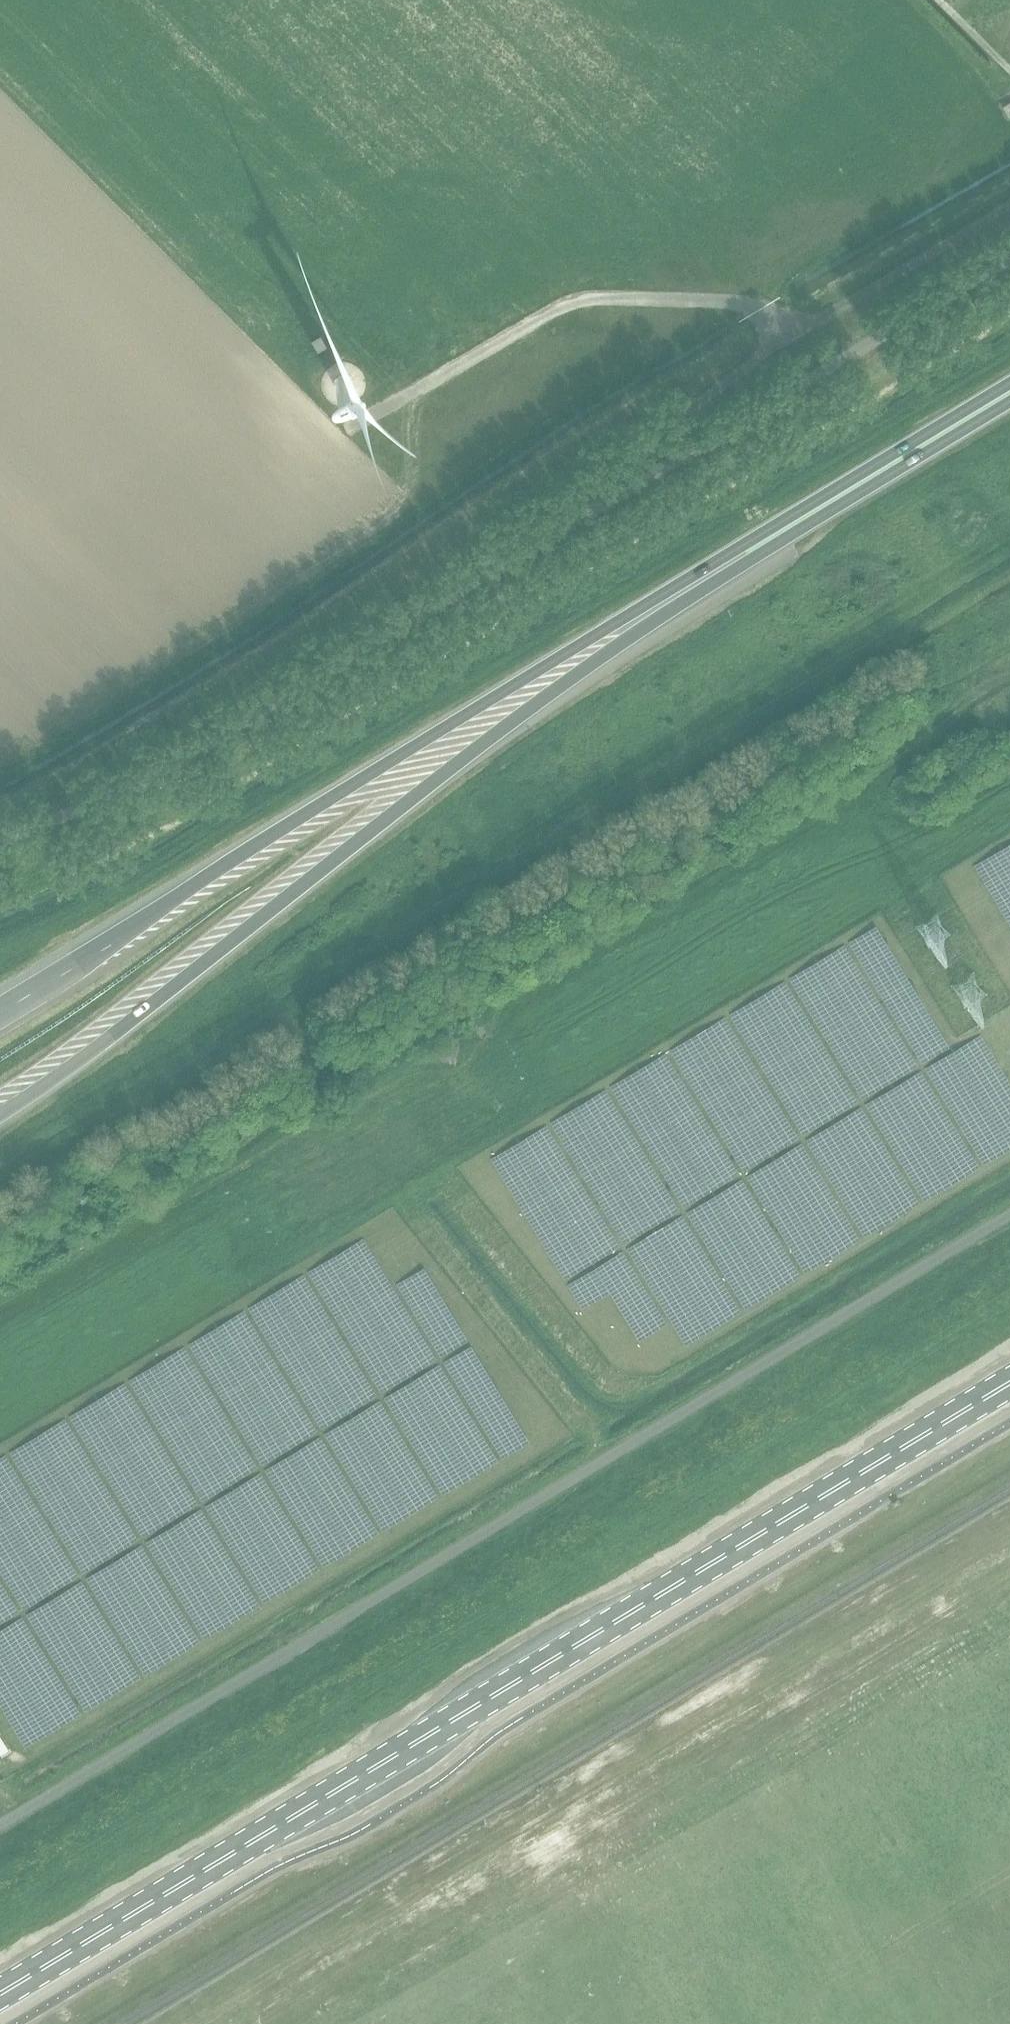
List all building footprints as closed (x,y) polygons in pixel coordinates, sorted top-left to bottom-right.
[(1009,109),(1009,98),(1000,104),(1005,112),(1009,109)] [(336,381),(336,384),(337,388),(339,390),(342,391),(345,391),(347,389),(349,387),(350,384),(349,381),(347,378),(344,377),(341,377),(338,379),(336,381)] [(994,704),(1009,696),(1009,692),(1007,685),(989,694),(994,704)]
